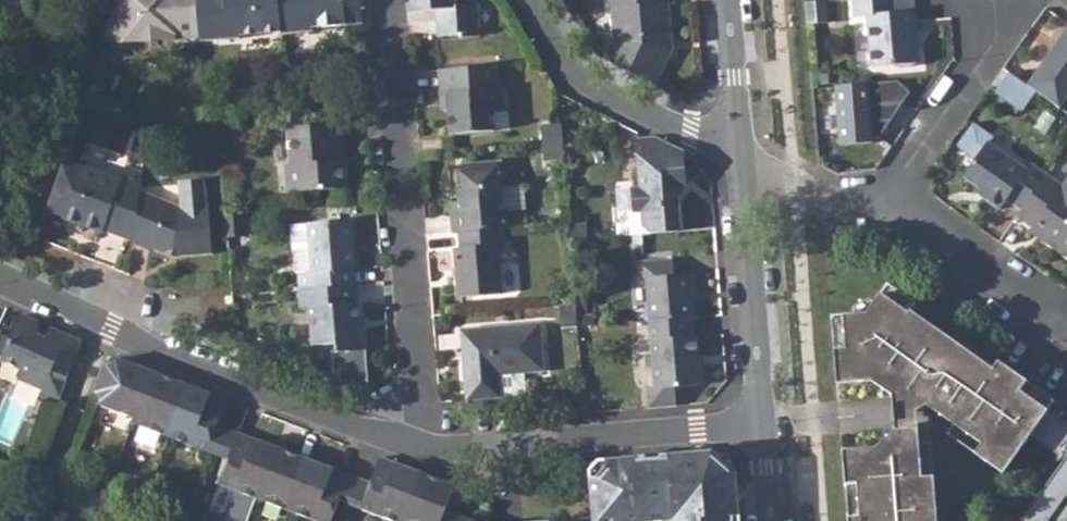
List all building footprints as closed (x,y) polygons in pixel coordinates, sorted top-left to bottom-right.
[(108,39),(132,41),(143,34),(157,33),(171,37),(195,31),(193,0),(121,0),(108,39)] [(239,38),(238,34),(277,31),(275,0),(193,0),(195,31),(195,41),(239,38)] [(277,31),(277,34),(311,31),(310,26),(362,22),(360,0),(275,0),(277,31)] [(431,10),(434,38),(456,36),(456,40),(479,38),(475,6),(454,7),(454,0),(404,0),(405,13),(431,10)] [(669,3),(665,4),(664,0),(610,0),(613,38),(604,57),(614,67),(653,87),(668,58),(663,56),(666,41),(671,41),(669,3)] [(806,21),(825,20),(823,0),(804,0),(806,21)] [(869,65),(890,63),(902,65),(917,61),(911,9),(889,11),(888,0),(850,0),(852,15),(865,14),(869,65)] [(1021,85),(1054,107),(1066,88),(1066,23),(1065,22),(1021,85)] [(666,41),(663,56),(668,58),(672,51),(671,41),(666,41)] [(496,110),(493,65),(436,70),(438,95),(446,95),(448,134),(490,131),(489,110),(496,110)] [(897,81),(837,84),(839,143),(899,140),(897,81)] [(301,110),(282,111),(284,128),(301,127),(301,110)] [(338,162),(337,145),(340,145),(339,124),(301,127),(284,128),(288,164),(283,164),(287,194),(346,188),(344,162),(338,162)] [(562,141),(560,125),(540,126),(541,143),(562,141)] [(637,138),(641,186),(632,188),(633,211),(626,211),(616,223),(618,236),(679,231),(676,197),(684,187),(681,152),(650,137),(637,138)] [(543,159),(563,158),(562,141),(541,143),(543,159)] [(1008,202),(1023,212),(1046,177),(1032,167),(1027,172),(988,145),(965,179),(979,189),(987,195),(983,200),(1000,212),(1008,202)] [(120,180),(64,159),(45,212),(102,234),(103,230),(133,242),(139,190),(141,177),(124,170),(120,180)] [(503,227),(497,162),(460,166),(462,200),(448,201),(451,231),(456,231),(498,228),(503,227)] [(142,173),(124,167),(124,170),(141,177),(142,173)] [(1049,240),(1046,244),(1066,258),(1066,181),(1062,188),(1046,177),(1023,212),(1019,218),(1034,228),(1049,240)] [(172,257),(211,253),(206,204),(203,205),(201,179),(177,182),(178,206),(139,190),(133,242),(132,246),(148,252),(149,248),(165,254),(165,252),(173,253),(172,257)] [(975,194),(983,200),(987,195),(979,189),(975,194)] [(226,235),(241,234),(239,214),(224,214),(226,235)] [(309,249),(311,271),(296,273),(298,290),(355,285),(350,221),(308,225),(309,249)] [(308,225),(291,226),(293,250),(309,249),(308,225)] [(570,240),(586,238),(585,225),(569,226),(570,240)] [(455,296),(498,292),(494,249),(500,248),(498,228),(456,231),(457,247),(452,247),(455,296)] [(1030,233),(1046,244),(1049,240),(1034,228),(1030,233)] [(165,258),(172,257),(173,253),(165,252),(165,254),(149,248),(148,252),(165,258)] [(646,278),(649,320),(690,317),(688,292),(692,292),(690,273),(672,274),(671,258),(637,261),(639,278),(646,278)] [(360,352),(355,285),(298,290),(295,290),(297,310),(305,310),(308,347),(330,345),(331,353),(360,352)] [(980,443),(973,454),(1001,473),(1029,435),(1065,460),(1022,520),(1066,520),(1066,424),(1046,410),(1052,401),(942,325),(934,335),(908,317),(915,306),(887,286),(867,315),(831,318),(836,386),(872,383),(891,396),(893,430),(877,447),(842,449),(848,520),(937,520),(933,475),(921,477),(916,411),(927,405),(980,443)] [(575,304),(559,305),(560,327),(577,325),(575,304)] [(41,390),(39,397),(57,405),(77,351),(60,344),(65,335),(51,328),(45,340),(38,336),(37,322),(19,314),(7,340),(1,355),(0,356),(0,362),(19,370),(15,379),(41,390)] [(700,384),(696,335),(692,335),(690,317),(649,320),(654,385),(655,387),(674,386),(700,384)] [(520,372),(540,370),(537,324),(458,330),(463,399),(522,395),(520,372)] [(80,342),(65,335),(60,344),(77,351),(80,342)] [(136,416),(153,370),(117,356),(106,361),(94,393),(99,403),(136,416)] [(170,436),(190,385),(153,370),(136,416),(133,422),(170,436)] [(207,450),(217,425),(227,399),(190,385),(170,436),(207,450)] [(647,409),(676,407),(674,386),(655,387),(654,385),(645,386),(647,409)] [(217,425),(207,450),(218,454),(228,458),(238,433),(217,425)] [(238,433),(228,458),(219,483),(256,497),(275,447),(238,433)] [(275,447),(256,497),(291,511),(310,460),(275,447)] [(734,475),(705,453),(667,456),(668,459),(637,461),(637,458),(588,462),(593,520),(671,520),(672,520),(734,520),(734,514),(738,514),(734,475)] [(370,483),(361,507),(398,520),(416,472),(379,457),(370,483)] [(291,511),(317,520),(329,520),(338,499),(348,474),(310,460),(291,511)] [(398,520),(439,520),(443,510),(453,486),(416,472),(398,520)] [(348,474),(338,499),(349,503),(361,507),(370,483),(348,474)] [(443,510),(439,520),(474,520),(443,510)]
